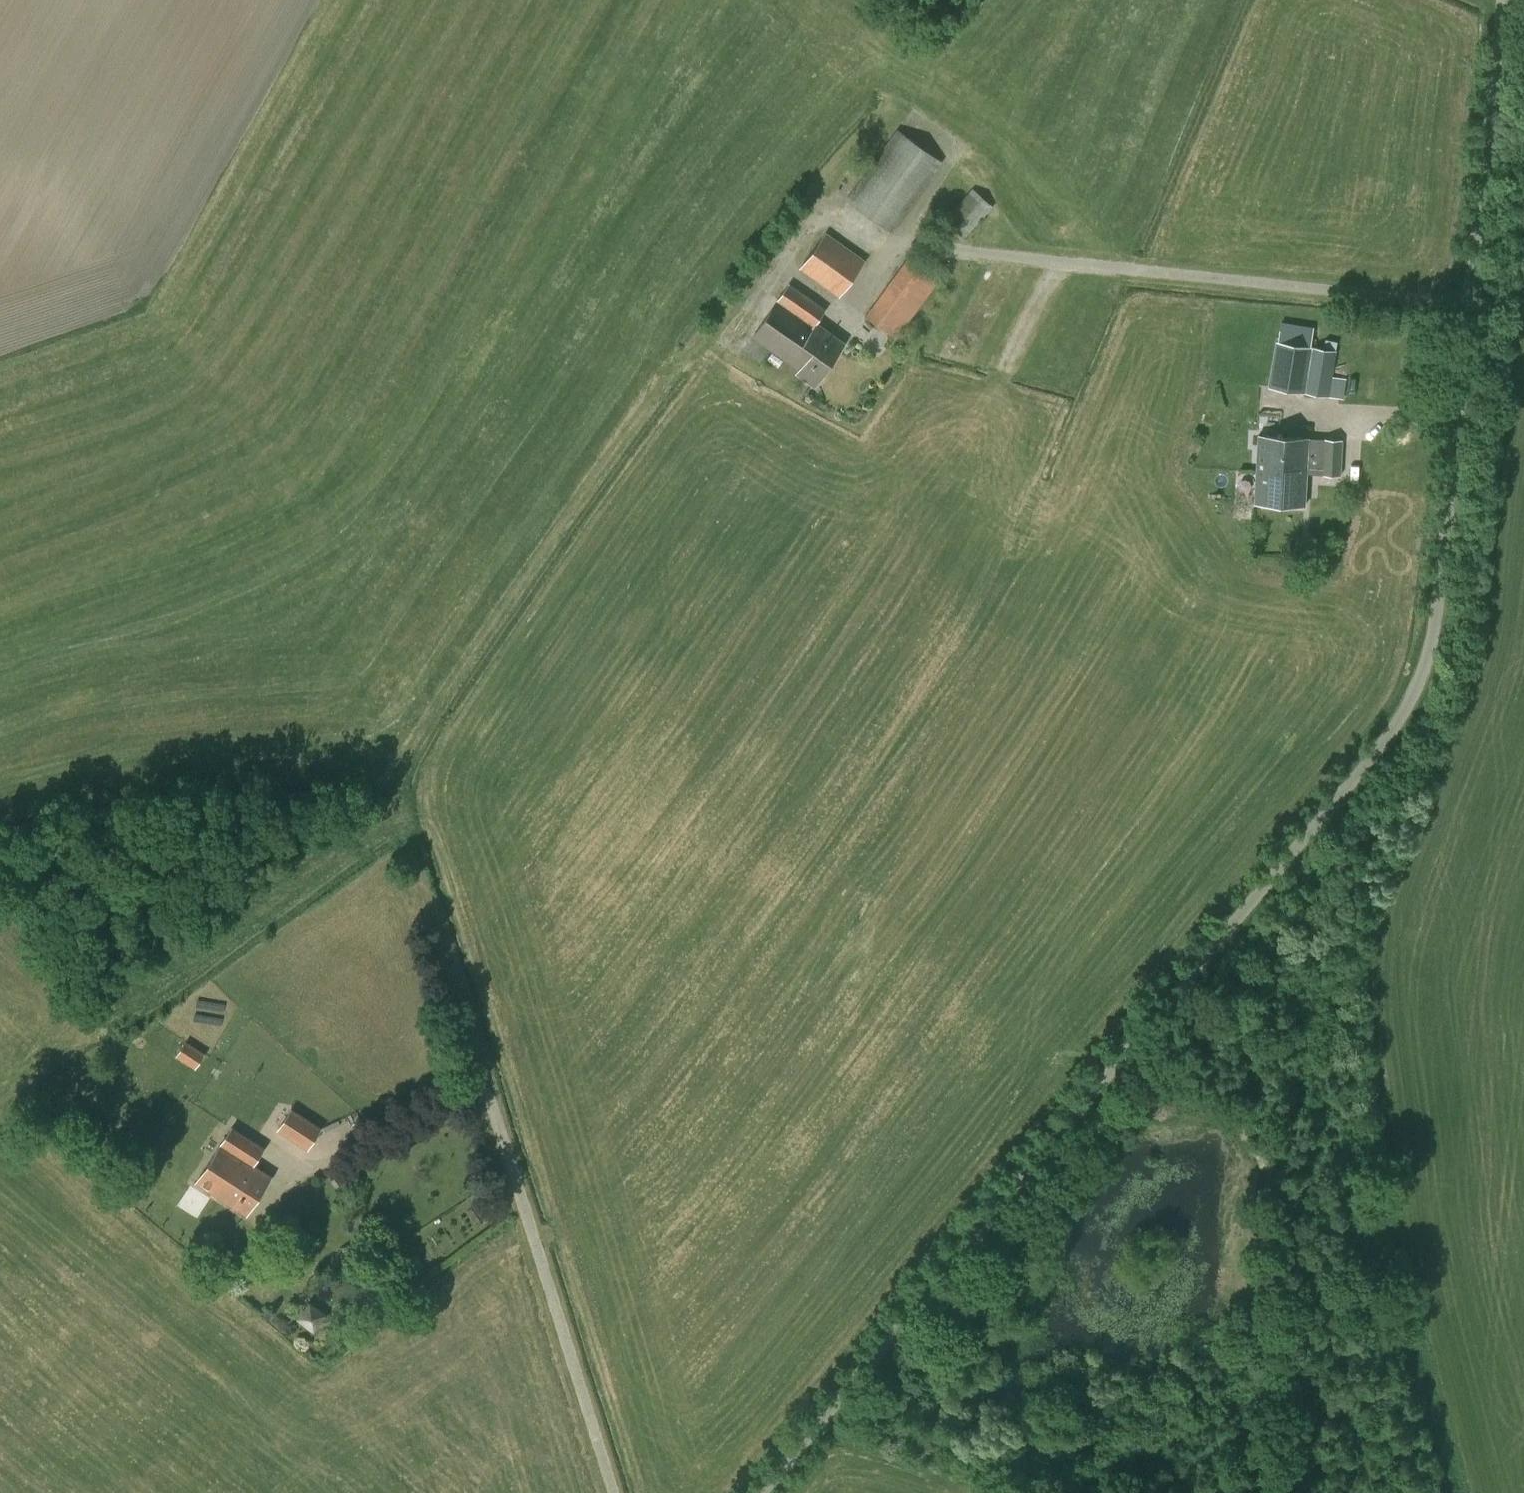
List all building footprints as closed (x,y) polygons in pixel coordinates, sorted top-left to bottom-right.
[(845,199),(891,232),(943,161),(897,128),(845,199)] [(944,220),(964,238),(993,207),(972,188),(944,220)] [(799,268),(839,296),(865,260),(825,232),(799,268)] [(906,258),(865,315),(897,338),(938,281),(906,258)] [(795,374),(814,387),(846,343),(817,322),(826,309),(790,283),(752,336),(798,370),(795,374)] [(1313,327),(1282,322),(1279,340),(1275,340),(1267,387),(1343,398),(1346,380),(1332,377),(1337,350),(1310,346),(1313,327)] [(1343,439),(1323,438),(1309,438),(1309,437),(1257,434),(1254,503),(1305,506),(1307,474),(1322,474),(1322,475),(1341,475),(1343,439)] [(176,1056),(195,1068),(205,1053),(186,1040),(176,1056)] [(323,1127),(292,1107),(277,1129),(308,1150),(323,1127)] [(254,1164),(265,1147),(232,1126),(196,1182),(247,1215),(272,1176),(254,1164)] [(318,1329),(333,1307),(314,1294),(299,1316),(318,1329)]
